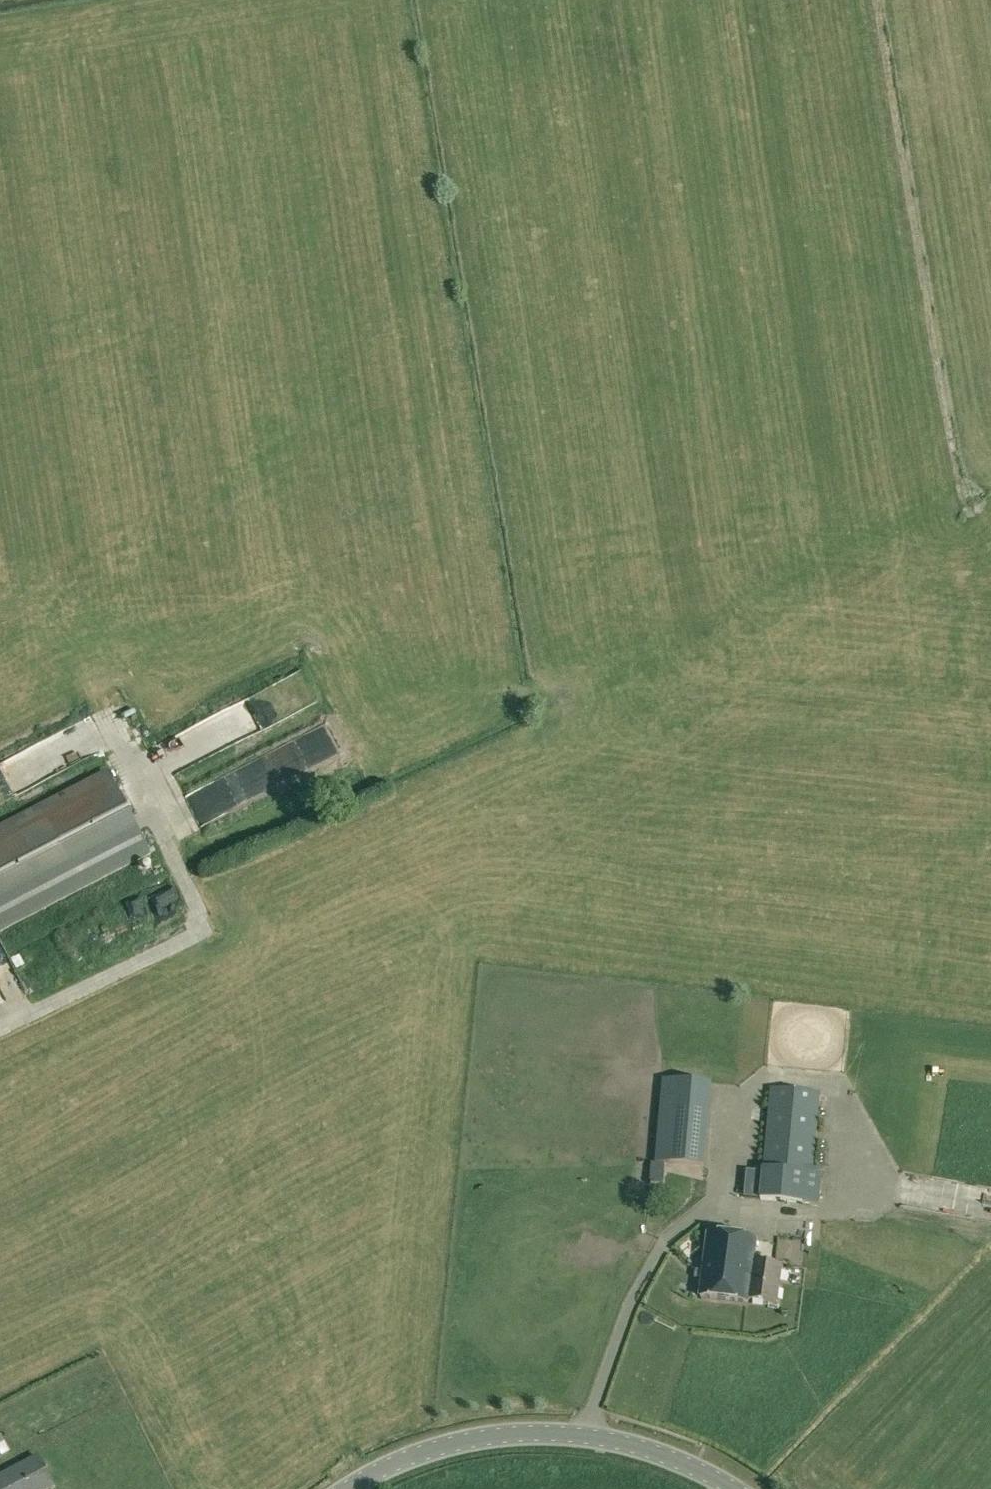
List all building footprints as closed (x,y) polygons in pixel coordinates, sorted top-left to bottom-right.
[(150,855),(107,772),(42,806),(0,828),(0,933),(150,855)] [(763,1169),(762,1173),(760,1200),(820,1205),(823,1168),(813,1167),(820,1092),(770,1088),(763,1169)] [(697,1279),(702,1280),(700,1298),(748,1303),(748,1300),(753,1262),(755,1239),(708,1234),(703,1272),(698,1271),(697,1279)] [(782,1265),(753,1262),(748,1300),(777,1303),(782,1265)] [(54,1488),(37,1456),(0,1475),(0,1488),(53,1488),(54,1488)]
